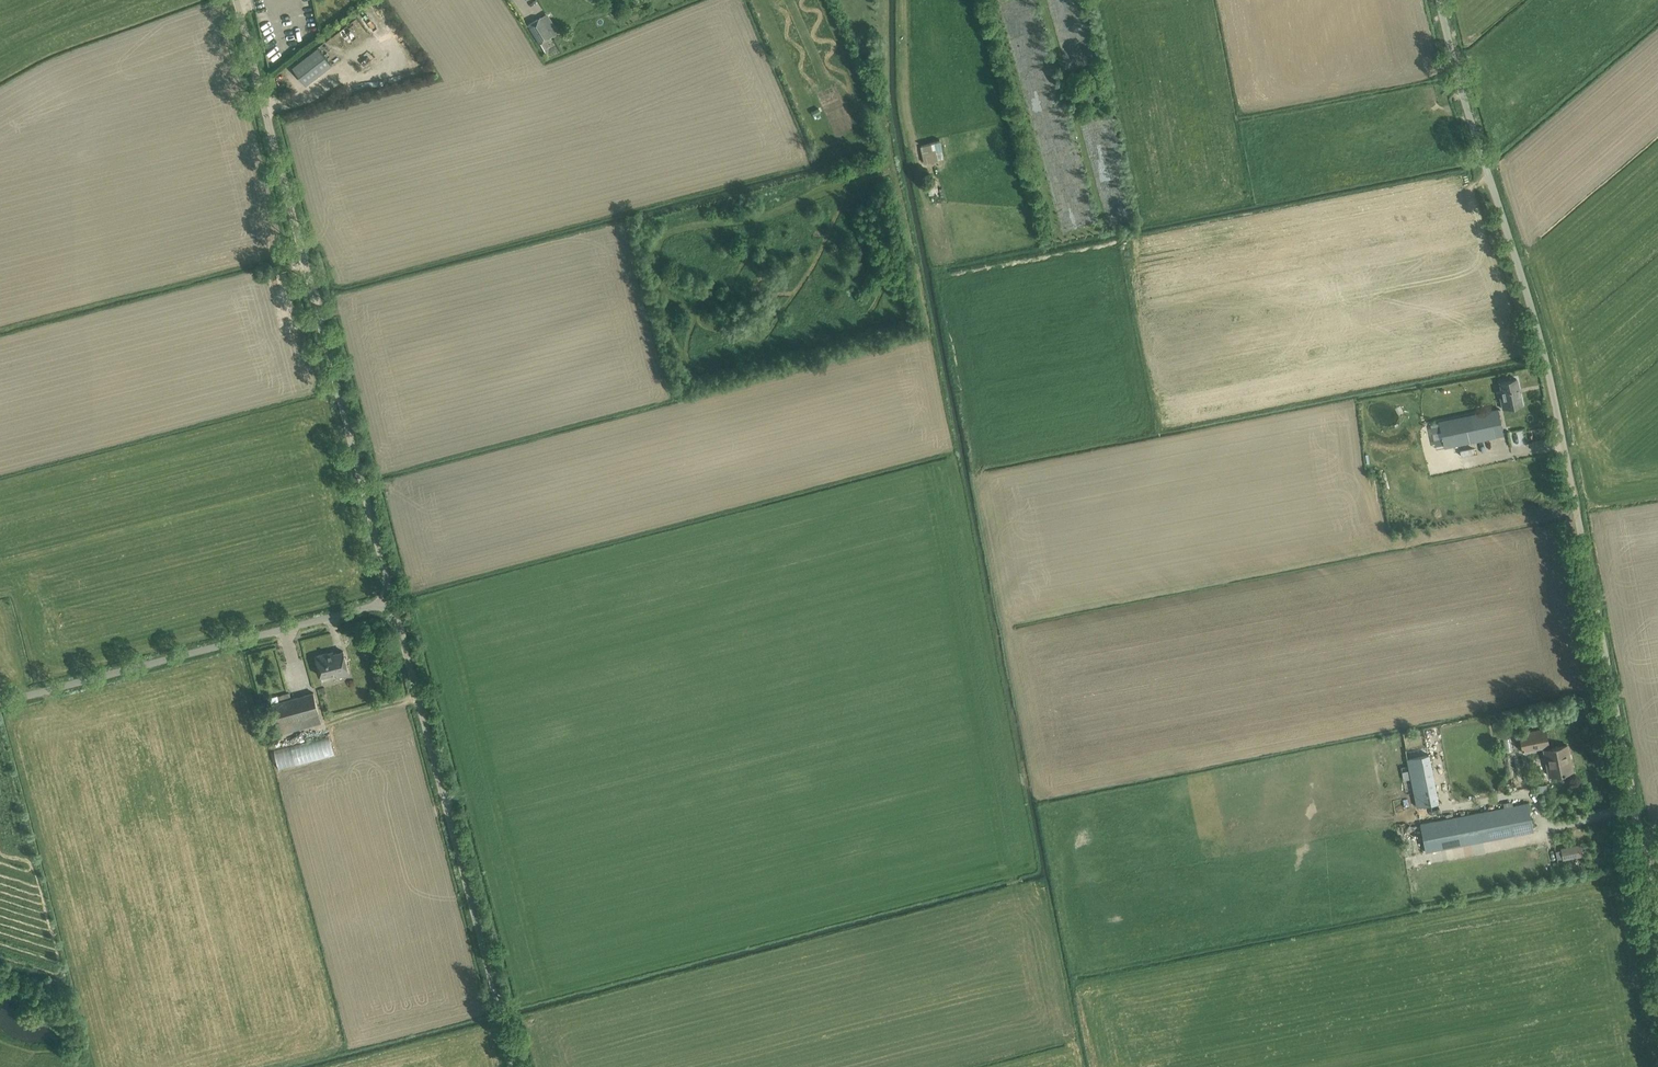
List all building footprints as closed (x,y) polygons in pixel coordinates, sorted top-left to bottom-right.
[(238,13),(255,9),(253,0),(235,0),(238,13)] [(358,17),(292,67),(306,84),(371,34),(358,17)] [(540,44),(543,42),(548,51),(557,45),(540,17),(528,25),(540,44)] [(925,153),(922,153),(925,164),(938,161),(936,150),(935,151),(925,153)] [(1503,408),(1522,404),(1516,378),(1500,382),(1503,398),(1501,398),(1503,408)] [(1439,422),(1445,447),(1503,434),(1498,409),(1439,422)] [(328,653),(316,656),(321,676),(336,672),(337,677),(349,674),(343,651),(328,655),(328,653)] [(271,704),(277,725),(319,714),(314,692),(271,704)] [(1543,747),(1548,776),(1572,771),(1570,760),(1568,761),(1567,753),(1568,753),(1567,745),(1548,749),(1547,746),(1549,745),(1545,728),(1519,733),(1523,751),(1543,747)] [(330,737),(274,750),(278,770),(334,756),(330,737)] [(1438,802),(1428,754),(1407,758),(1416,806),(1438,802)] [(1571,785),(1563,786),(1564,797),(1571,796),(1571,785)] [(1420,824),(1425,852),(1533,830),(1528,803),(1420,824)] [(1580,843),(1560,847),(1562,857),(1563,859),(1582,855),(1580,843)]
